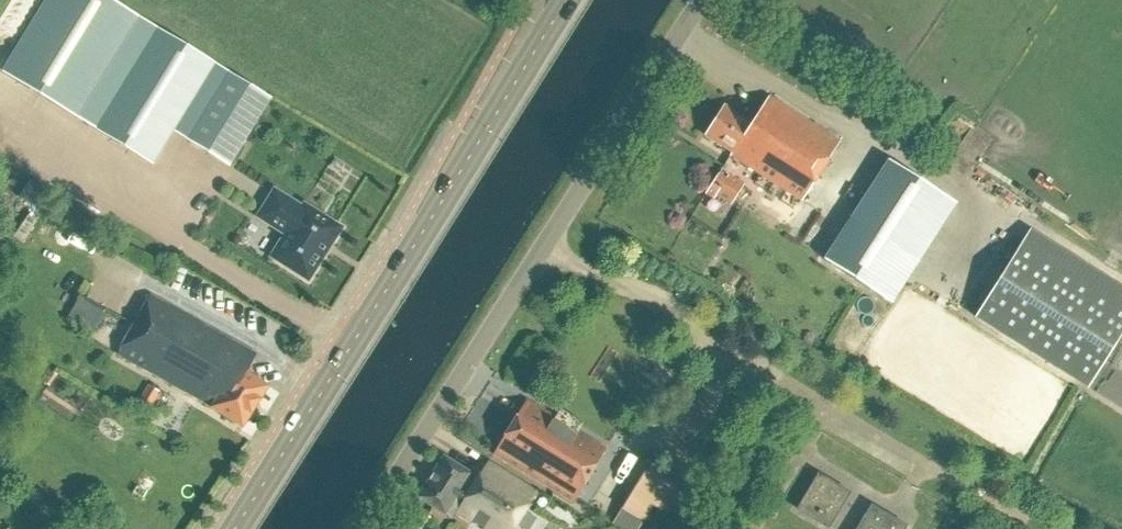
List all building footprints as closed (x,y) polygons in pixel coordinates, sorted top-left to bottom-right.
[(139,18),(110,0),(47,0),(2,73),(77,119),(139,18)] [(230,165),(271,100),(157,29),(95,130),(153,166),(175,130),(230,165)] [(840,140),(769,94),(752,121),(724,103),(705,133),(733,150),(730,155),(800,201),(840,140)] [(718,172),(708,188),(705,193),(714,198),(717,193),(733,203),(746,183),(729,172),(726,178),(718,172)] [(259,217),(287,235),(272,257),(309,281),(342,229),(305,206),(303,208),(275,191),(259,217)] [(23,212),(8,233),(22,243),(37,221),(23,212)] [(897,278),(910,258),(906,255),(851,219),(850,219),(839,235),(823,260),(846,276),(862,288),(882,302),(897,278)] [(973,318),(1086,389),(1121,331),(1121,287),(1029,229),(973,318)] [(745,289),(739,299),(752,306),(758,297),(745,289)] [(176,309),(171,306),(172,304),(151,293),(116,356),(196,399),(196,398),(212,409),(242,428),(269,387),(246,372),(257,353),(242,343),(240,344),(235,342),(236,340),(177,308),(176,309)] [(151,409),(160,395),(149,387),(140,401),(151,409)] [(495,451),(493,455),(524,473),(544,484),(572,501),(574,498),(589,472),(604,447),(579,433),(575,431),(555,419),(551,417),(524,401),(510,426),(495,451)] [(443,457),(417,498),(451,519),(456,512),(482,528),(513,528),(535,494),(487,465),(479,479),(443,457)] [(643,481),(606,462),(582,510),(591,515),(584,528),(586,528),(629,528),(630,528),(621,524),(643,481)] [(828,528),(850,491),(817,472),(796,509),(828,528)] [(908,525),(871,504),(855,528),(905,528),(908,525)]
